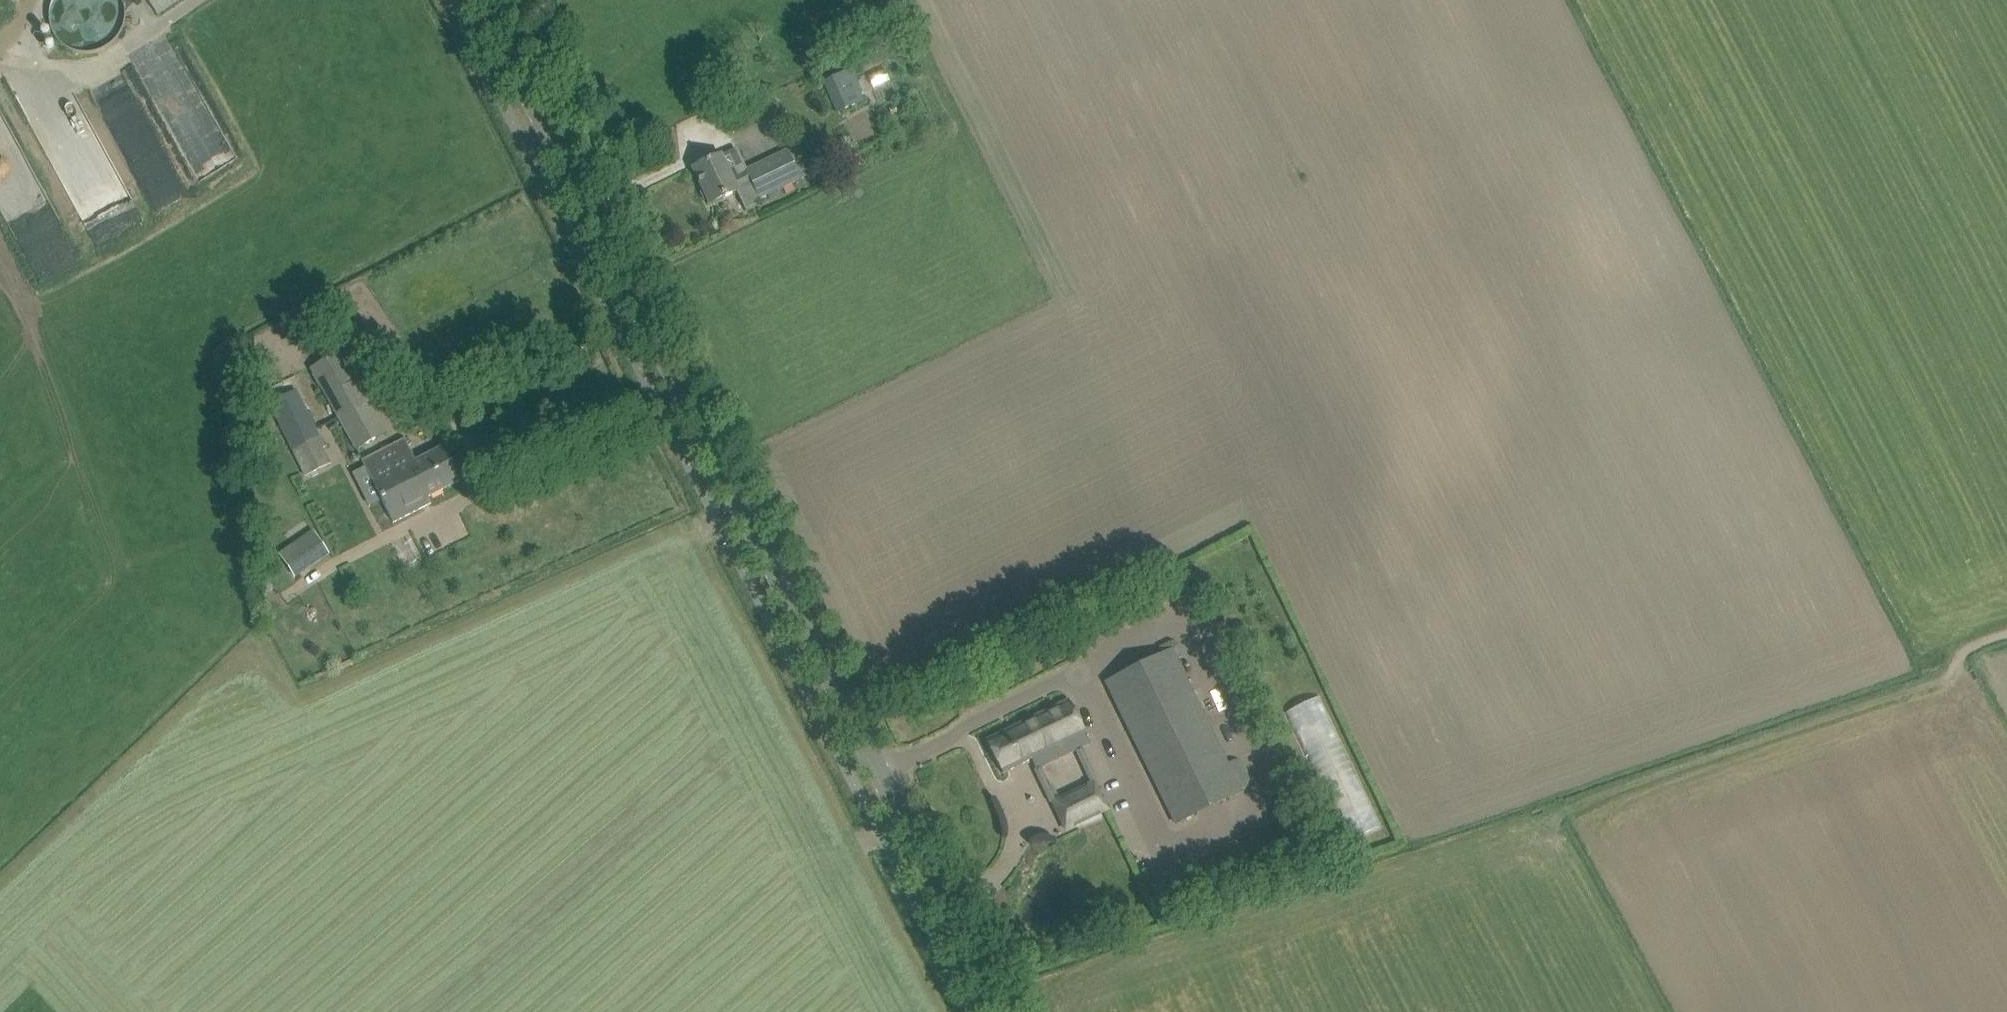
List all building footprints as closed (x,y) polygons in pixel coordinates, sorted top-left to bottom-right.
[(68,48),(74,51),(80,52),(85,53),(95,52),(102,48),(110,43),(116,38),(121,30),(124,24),(125,16),(125,10),(124,1),(123,0),(53,0),(52,2),(50,9),(49,18),(51,25),(53,32),(57,38),(60,42),(68,48)] [(157,13),(177,0),(148,0),(157,13)] [(827,91),(837,113),(865,99),(855,77),(827,91)] [(738,148),(694,168),(711,204),(752,183),(759,199),(808,175),(794,146),(748,168),(738,148)] [(311,367),(355,450),(356,450),(374,439),(358,409),(368,403),(340,350),(311,367)] [(295,391),(269,404),(294,453),(306,477),(320,470),(312,454),(320,450),(324,448),(320,440),(318,438),(313,427),(301,402),(295,391)] [(404,439),(362,460),(366,467),(382,500),(394,522),(431,503),(428,496),(429,496),(460,480),(443,448),(425,457),(417,461),(416,461),(408,445),(404,439)] [(327,551),(314,532),(281,555),(294,574),(327,551)] [(1164,657),(1106,685),(1174,823),(1243,790),(1242,788),(1248,785),(1250,779),(1242,762),(1235,760),(1229,763),(1183,670),(1178,659),(1184,656),(1178,643),(1171,641),(1159,647),(1164,657)] [(1371,813),(1324,695),(1288,709),(1325,802),(1343,795),(1353,820),(1371,813)] [(1070,699),(1007,731),(989,739),(1005,772),(1032,759),(1038,769),(1091,742),(1070,699)] [(1074,825),(1109,807),(1099,784),(1063,802),(1074,825)]
